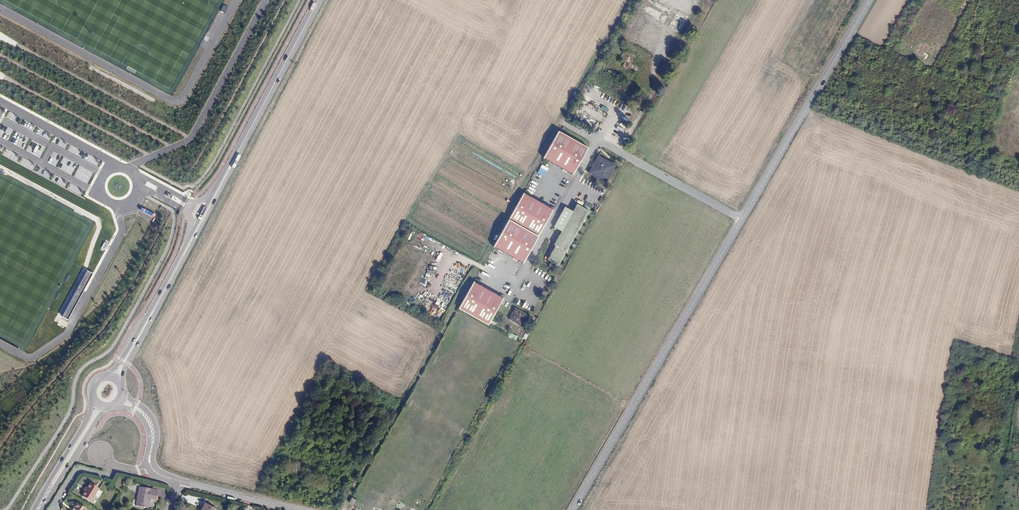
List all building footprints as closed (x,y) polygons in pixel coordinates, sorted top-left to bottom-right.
[(588,149),(559,132),(543,159),(573,175),(588,149)] [(615,166),(598,157),(589,173),(606,182),(615,166)] [(126,173),(119,187),(127,191),(134,177),(126,173)] [(524,193),(523,194),(553,211),(554,210),(524,193)] [(523,194),(494,247),(523,263),(553,211),(523,194)] [(588,211),(577,204),(573,211),(565,207),(547,240),(554,244),(554,245),(556,246),(548,260),(558,265),(588,211)] [(428,255),(431,251),(424,246),(421,251),(428,255)] [(86,269),(61,317),(67,320),(94,273),(86,269)] [(474,281),(474,282),(503,299),(504,298),(474,281)] [(474,282),(459,309),(488,326),(503,299),(474,282)] [(525,315),(515,309),(510,319),(520,325),(525,315)] [(99,489),(90,484),(82,496),(91,502),(99,489)] [(158,491),(140,488),(137,506),(148,507),(151,497),(157,498),(158,491)]
